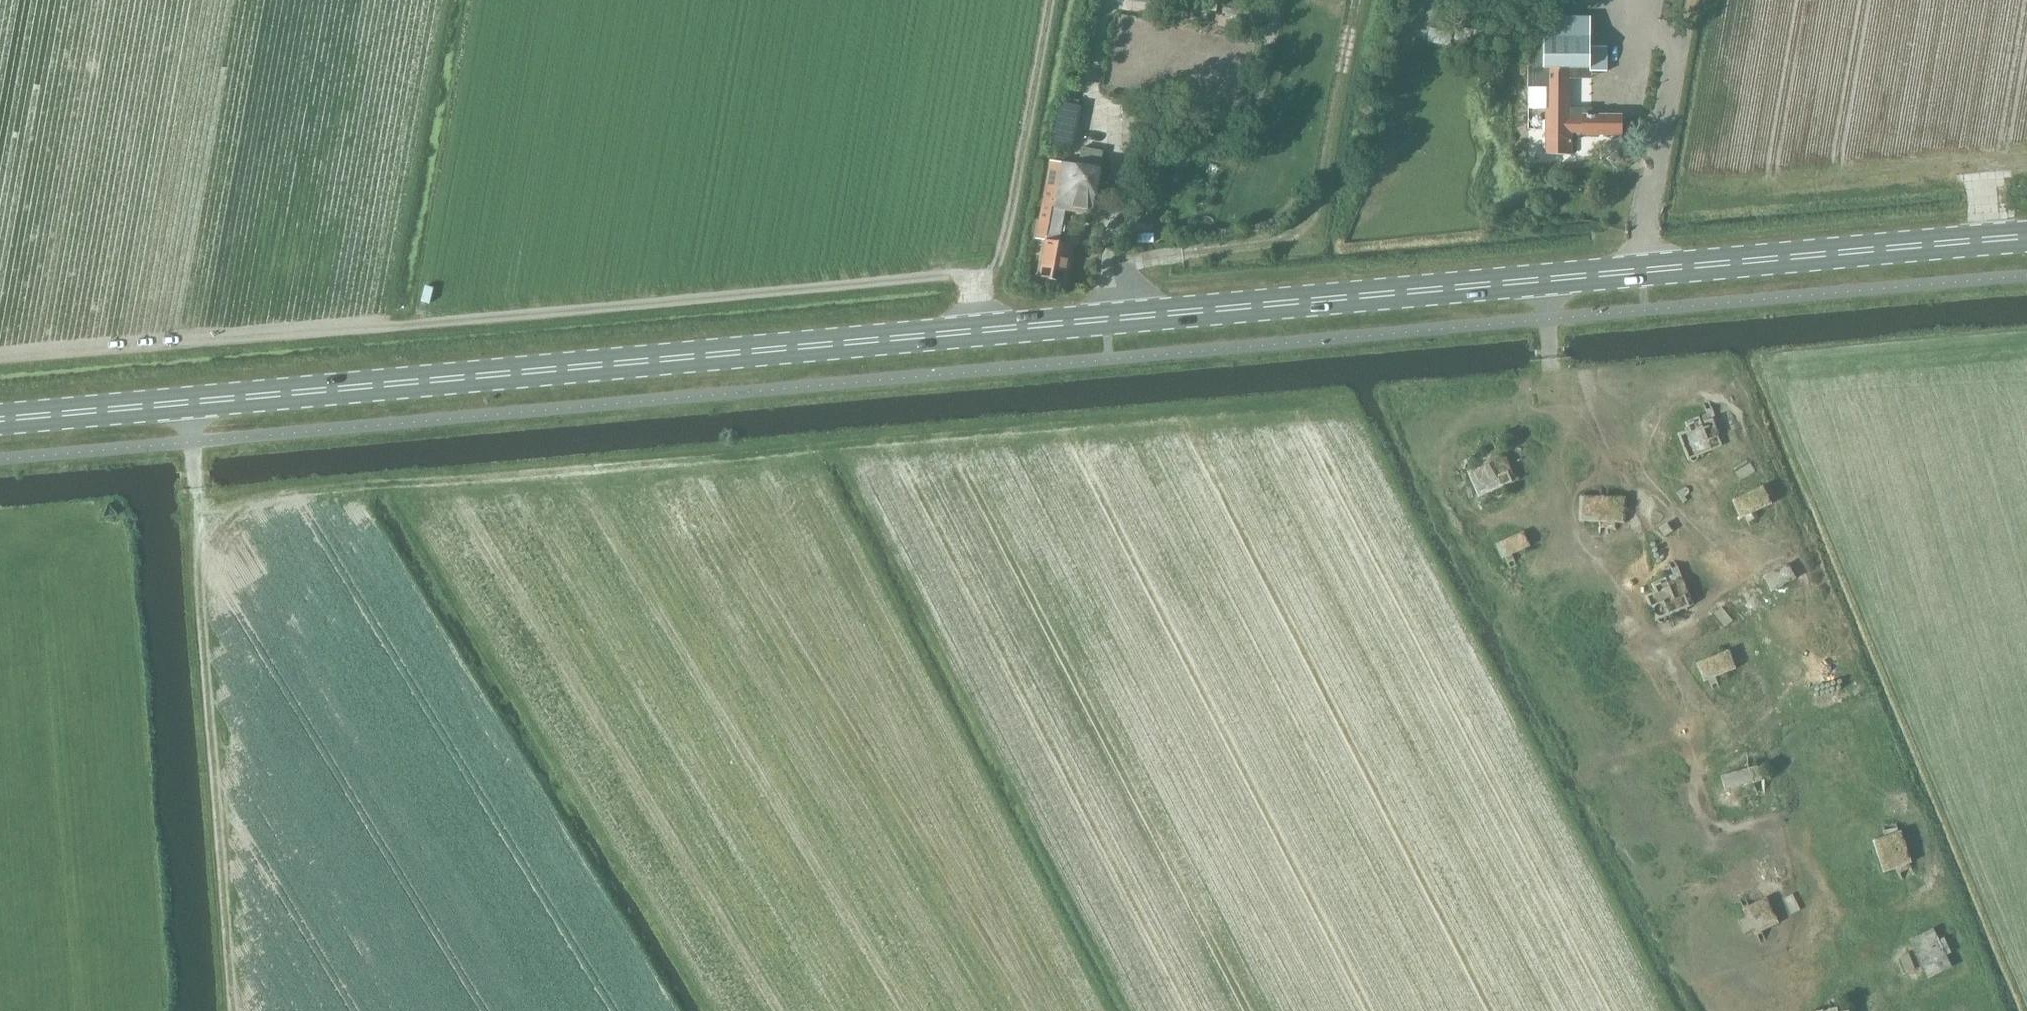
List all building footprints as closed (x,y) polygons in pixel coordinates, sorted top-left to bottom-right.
[(1223,16),(1262,22),(1266,2),(1255,0),(1225,0),(1223,16)] [(1571,109),(1573,70),(1590,70),(1590,69),(1591,73),(1607,73),(1606,48),(1590,48),(1591,19),(1544,17),(1529,17),(1528,86),(1548,87),(1547,156),(1571,155),(1572,134),(1582,134),(1582,135),(1621,136),(1621,117),(1592,116),(1592,110),(1571,109)] [(1428,41),(1443,44),(1446,30),(1431,27),(1428,41)] [(1054,135),(1073,139),(1080,108),(1060,104),(1054,135)] [(1043,221),(1039,240),(1048,242),(1041,278),(1053,280),(1066,282),(1072,246),(1059,244),(1062,234),(1066,210),(1090,213),(1102,152),(1082,148),(1079,165),(1055,161),(1043,221)] [(1684,432),(1671,437),(1681,460),(1721,443),(1708,413),(1680,424),(1684,432)] [(1476,472),(1464,477),(1474,500),(1514,483),(1501,452),(1473,464),(1476,472)] [(1747,463),(1746,462),(1732,470),(1733,472),(1747,463)] [(1734,475),(1739,483),(1755,474),(1749,465),(1734,475)] [(1760,489),(1726,504),(1733,522),(1768,507),(1760,489)] [(1685,499),(1684,498),(1686,498),(1687,497),(1687,496),(1688,495),(1688,493),(1687,492),(1686,491),(1684,490),(1683,491),(1681,491),(1681,492),(1680,492),(1679,493),(1678,493),(1675,495),(1681,505),(1685,503),(1683,500),(1685,499)] [(1669,522),(1658,528),(1665,540),(1676,534),(1669,522)] [(1519,535),(1492,547),(1499,561),(1525,550),(1519,535)] [(1790,566),(1759,580),(1766,596),(1797,583),(1790,566)] [(1652,594),(1639,599),(1649,622),(1689,605),(1676,575),(1648,586),(1652,594)] [(1733,623),(1735,622),(1727,608),(1725,609),(1733,623)] [(1722,609),(1714,614),(1723,630),(1731,625),(1722,609)] [(1727,651),(1688,666),(1697,687),(1706,684),(1709,692),(1717,689),(1713,681),(1736,672),(1727,651)] [(1756,767),(1715,778),(1721,800),(1761,789),(1756,767)] [(1881,873),(1892,869),(1897,876),(1899,875),(1897,871),(1905,868),(1908,872),(1910,871),(1905,864),(1908,864),(1897,833),(1895,834),(1894,826),(1892,827),(1892,831),(1883,834),(1883,830),(1881,830),(1881,839),(1870,843),(1881,873)] [(1798,910),(1800,909),(1793,894),(1791,895),(1798,910)] [(1741,917),(1731,922),(1740,942),(1751,937),(1756,946),(1765,941),(1761,932),(1778,924),(1765,896),(1738,910),(1741,917)] [(1788,896),(1779,900),(1787,916),(1796,912),(1788,896)] [(1928,929),(1903,942),(1924,981),(1949,968),(1942,956),(1948,954),(1941,940),(1935,943),(1928,929)] [(1902,976),(1911,972),(1905,955),(1896,959),(1902,976)] [(1843,1006),(1843,1005),(1841,1005),(1841,1007),(1833,1008),(1832,998),(1830,998),(1832,1006),(1826,1007),(1825,999),(1823,999),(1824,1008),(1823,1010),(1815,1010),(1853,1010),(1852,1005),(1843,1006)]
